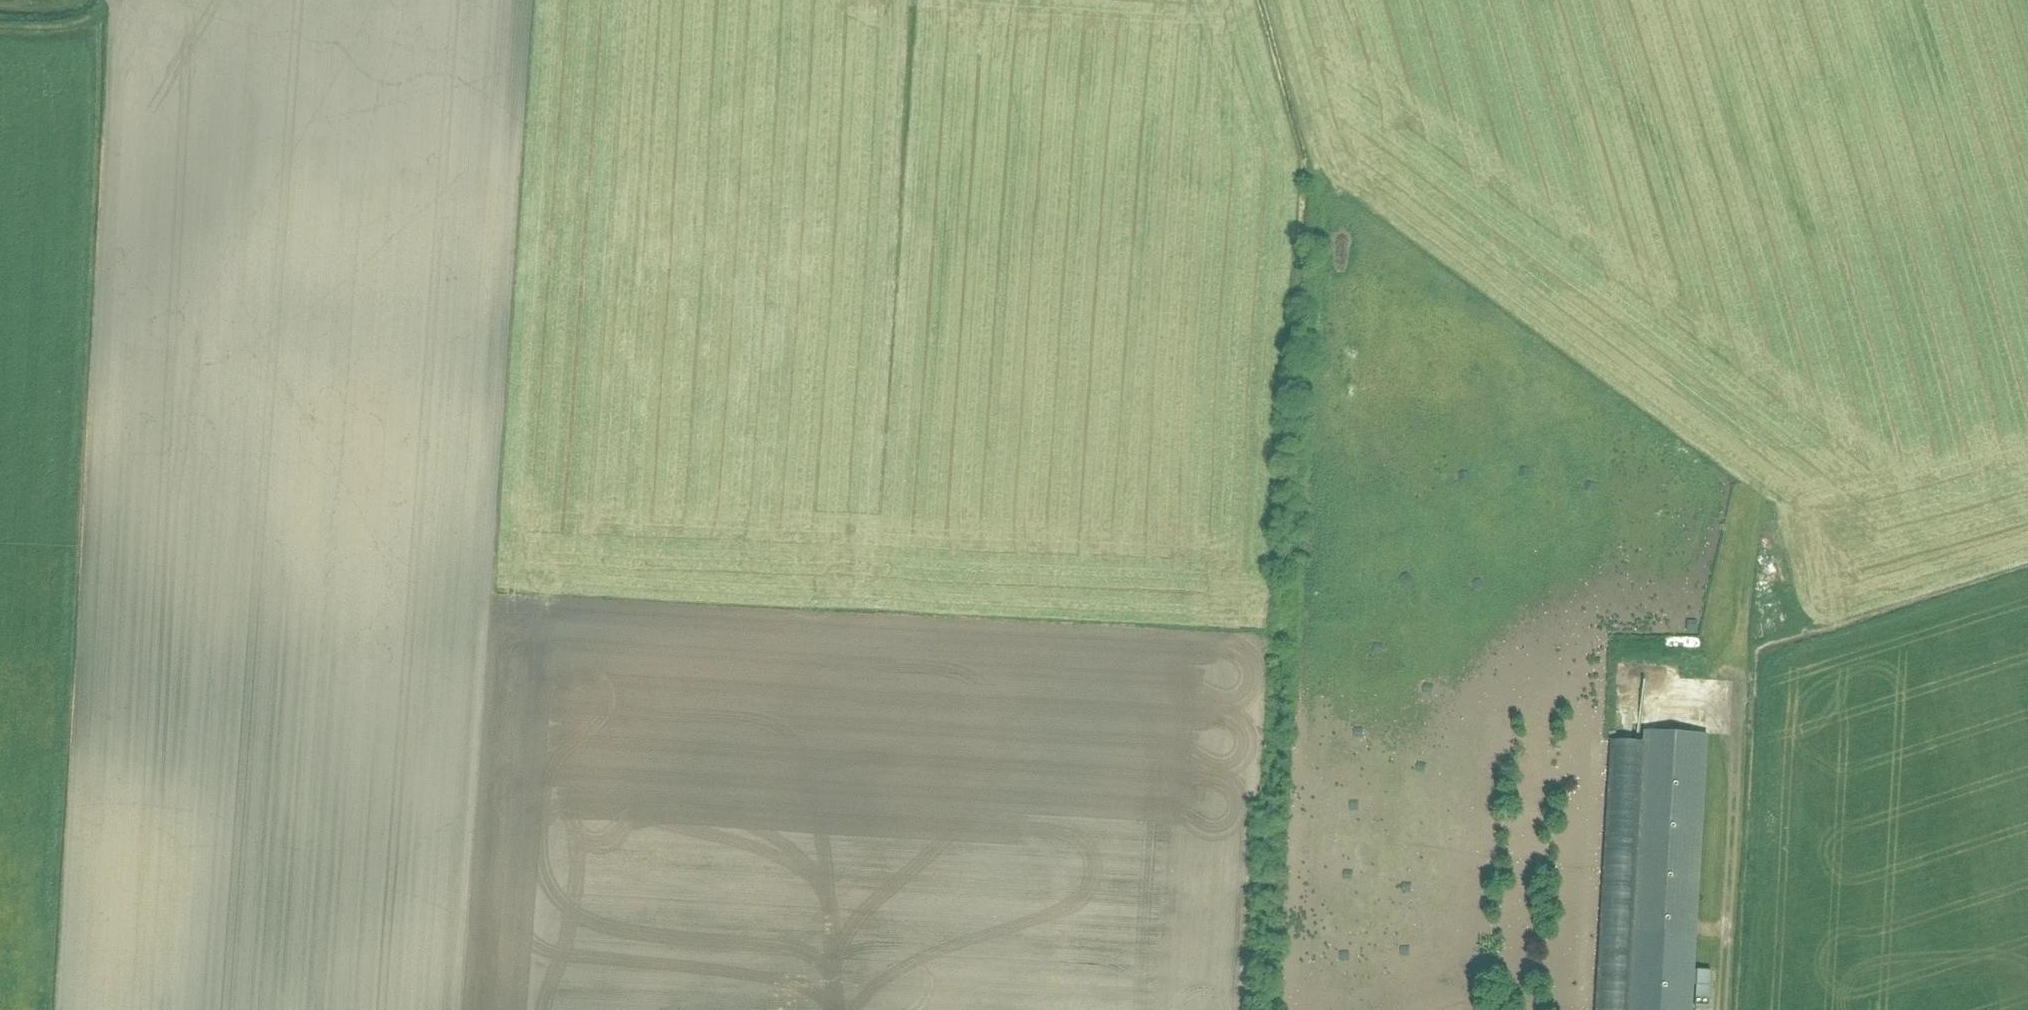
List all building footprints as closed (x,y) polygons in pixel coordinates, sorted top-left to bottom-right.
[(1708,733),(1646,729),(1645,742),(1611,740),(1596,1009),(1693,1009),(1708,733)] [(1700,969),(1699,996),(1715,996),(1715,969),(1700,969)]
